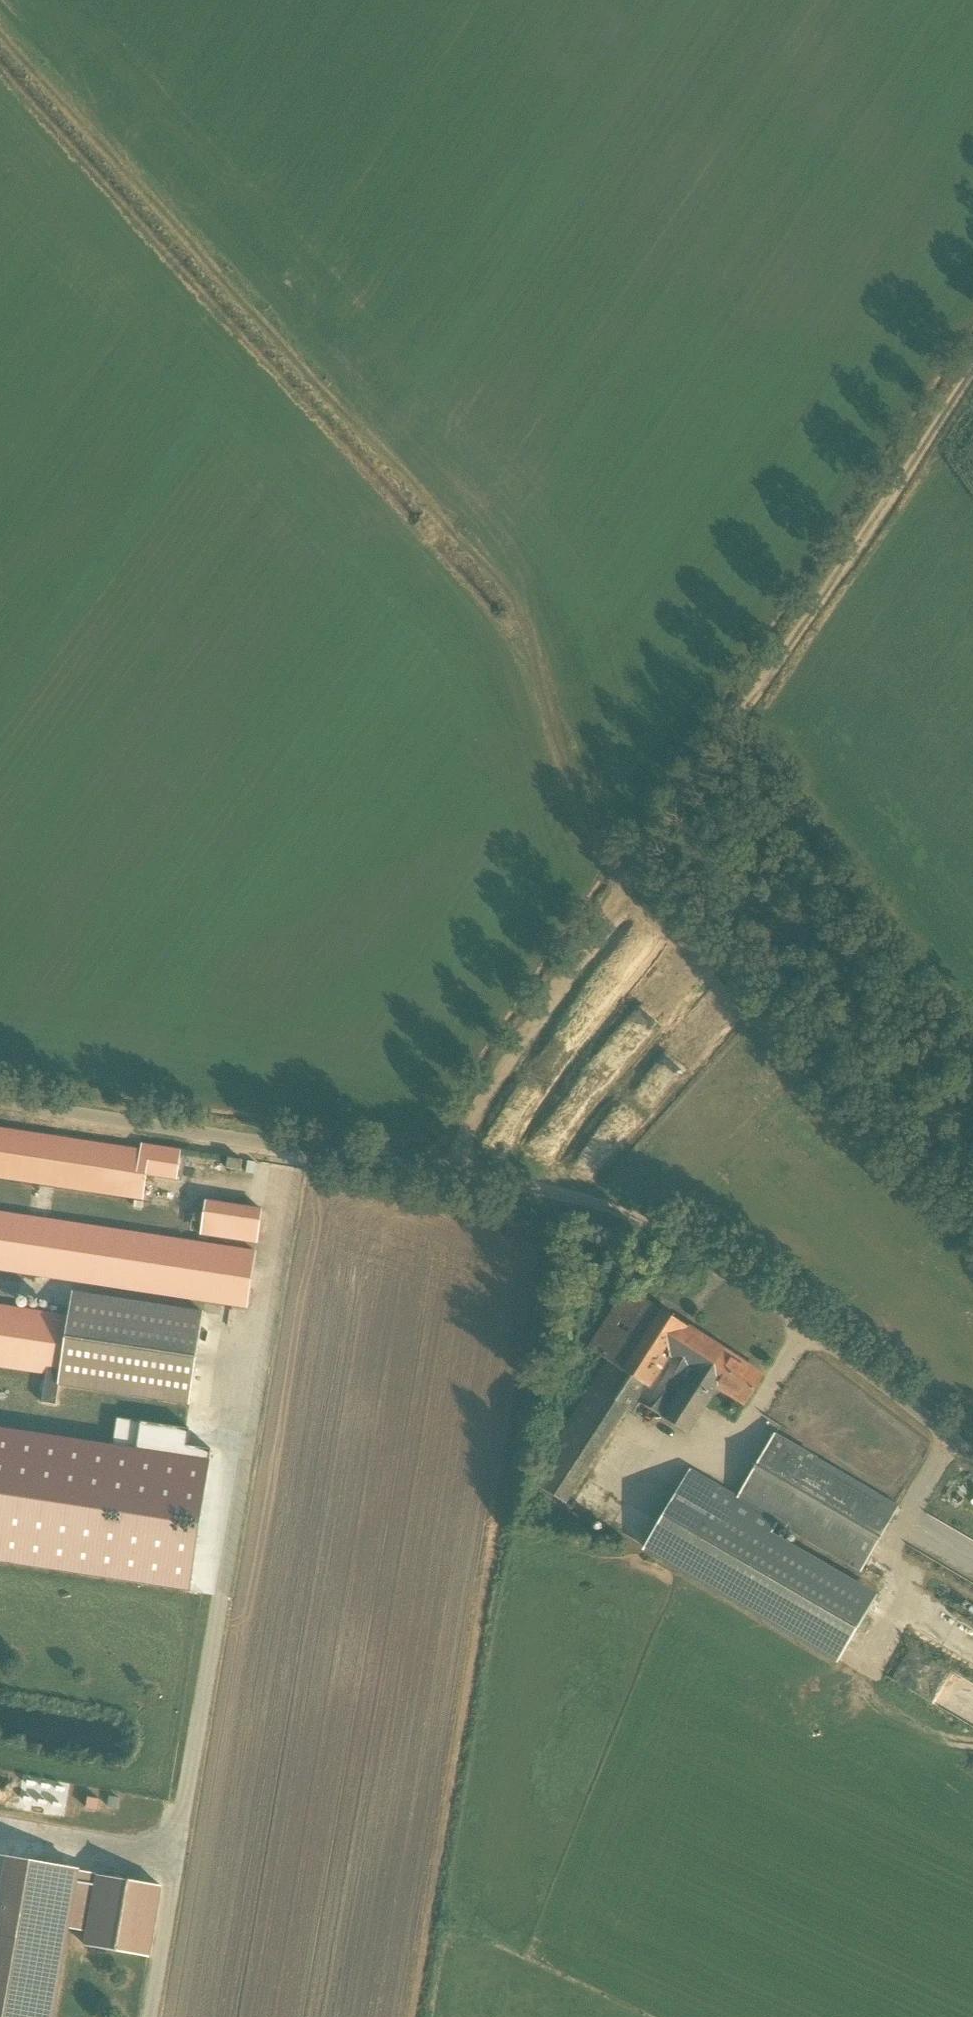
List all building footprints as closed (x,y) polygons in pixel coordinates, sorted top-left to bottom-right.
[(0,1129),(0,1177),(144,1199),(147,1175),(177,1180),(181,1151),(142,1145),(141,1150),(0,1129)] [(241,1170),(243,1160),(229,1158),(227,1168),(241,1170)] [(258,1242),(263,1210),(206,1202),(201,1233),(258,1242)] [(248,1307),(256,1252),(0,1213),(0,1270),(248,1307)] [(564,1504),(576,1487),(627,1408),(634,1413),(640,1403),(689,1434),(707,1405),(720,1387),(745,1404),(764,1376),(658,1307),(658,1308),(628,1288),(589,1348),(608,1361),(531,1483),(564,1504)] [(42,1402),(57,1404),(58,1393),(59,1385),(189,1405),(203,1312),(73,1293),(69,1316),(0,1306),(0,1366),(46,1373),(42,1402)] [(191,1591),(211,1459),(0,1427),(0,1562),(191,1591)] [(899,1507),(775,1435),(739,1497),(692,1469),(643,1553),(835,1665),(848,1642),(875,1596),(771,1537),(779,1523),(861,1571),(899,1507)] [(69,1926),(89,1929),(86,1946),(149,1957),(161,1886),(98,1875),(0,1858),(0,2016),(54,2016),(69,1926)]
